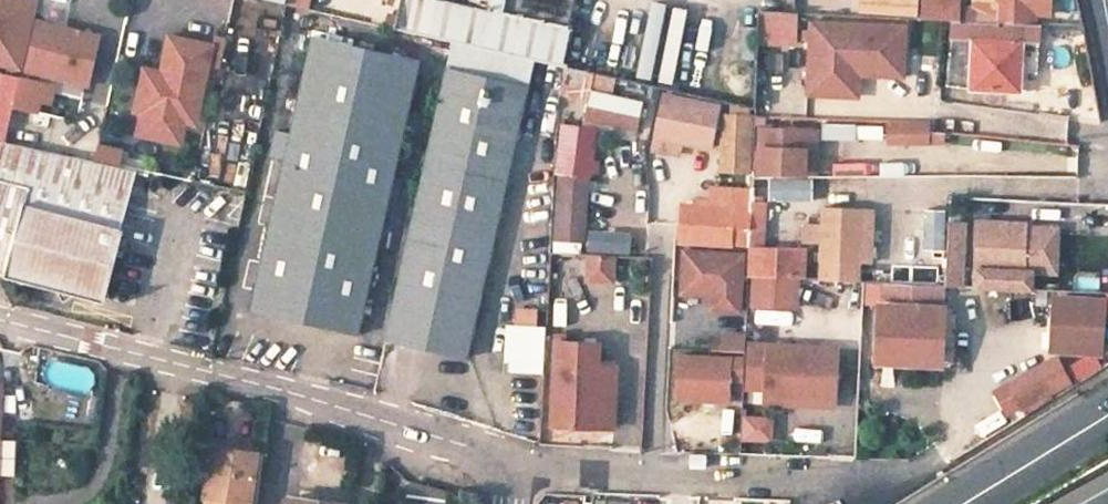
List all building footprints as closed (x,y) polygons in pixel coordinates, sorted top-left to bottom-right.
[(35,1),(33,0),(0,0),(0,63),(19,67),(35,1)] [(310,8),(312,0),(273,0),(310,8)] [(329,13),(333,0),(312,0),(310,8),(329,13)] [(576,0),(401,0),(395,28),(561,66),(576,0)] [(661,74),(672,0),(671,0),(657,0),(646,72),(661,74)] [(925,16),(927,16),(928,0),(863,0),(862,14),(900,15),(907,15),(925,16)] [(959,0),(928,0),(927,16),(955,17),(959,17),(959,0)] [(995,19),(1038,21),(1038,11),(1038,0),(995,0),(995,19)] [(1053,0),(1038,0),(1038,11),(1053,11),(1053,0)] [(856,13),(856,2),(844,2),(844,13),(856,13)] [(761,10),(761,24),(787,25),(788,11),(761,10)] [(905,57),(907,15),(900,15),(862,14),(856,13),(844,13),(814,12),(811,81),(843,82),(844,60),(864,41),(882,42),(881,56),(905,57)] [(1028,89),(1029,72),(1029,61),(1022,61),(1024,42),(1040,43),(1041,21),(1038,21),(995,19),(959,17),(955,17),(948,85),(969,88),(1028,89)] [(26,68),(88,83),(100,34),(38,20),(26,68)] [(194,124),(212,45),(169,35),(163,59),(175,62),(172,74),(144,67),(134,110),(141,112),(184,122),(194,124)] [(286,158),(252,308),(359,332),(421,60),(314,36),(292,133),(277,130),(271,155),(286,158)] [(860,83),(861,62),(905,64),(905,57),(881,56),(882,42),(864,41),(844,60),(843,82),(860,83)] [(1029,61),(1029,72),(1039,72),(1040,43),(1024,42),(1022,61),(1029,61)] [(641,118),(645,102),(592,91),(595,74),(564,67),(562,91),(590,97),(586,120),(625,128),(627,115),(641,118)] [(527,86),(448,69),(387,338),(467,355),(527,86)] [(20,77),(4,73),(0,88),(0,106),(13,109),(14,105),(20,77)] [(38,99),(49,101),(53,84),(21,76),(20,77),(14,105),(35,110),(38,99)] [(723,105),(663,93),(654,140),(713,152),(723,105)] [(13,109),(0,106),(0,140),(5,141),(13,109)] [(179,143),(184,122),(141,112),(136,134),(179,143)] [(753,115),(722,114),(720,174),(752,175),(753,115)] [(944,143),(945,130),(939,129),(939,124),(891,123),(890,141),(944,143)] [(806,172),(808,129),(762,128),(762,150),(756,150),(756,169),(761,169),(761,170),(806,172)] [(818,172),(819,130),(808,129),(806,172),(818,172)] [(122,227),(134,178),(0,143),(0,179),(15,183),(29,187),(24,202),(122,227)] [(118,164),(122,150),(97,144),(93,159),(118,164)] [(585,241),(590,174),(576,173),(578,145),(560,144),(558,171),(561,171),(555,238),(585,241)] [(6,272),(24,202),(29,187),(15,183),(0,179),(0,271),(6,272)] [(710,185),(709,198),(697,197),(697,202),(680,201),(678,240),(678,244),(694,245),(734,247),(734,246),(746,247),(750,187),(710,185)] [(803,277),(804,251),(763,248),(765,203),(761,203),(761,196),(754,195),(750,275),(755,275),(798,277),(803,277)] [(122,227),(24,202),(6,272),(54,284),(59,293),(68,288),(94,295),(106,288),(122,227)] [(858,279),(862,208),(824,207),(821,278),(858,279)] [(1045,271),(1046,252),(1026,251),(1028,227),(1028,222),(980,219),(977,285),(1024,288),(1025,270),(1045,271)] [(948,244),(964,246),(965,223),(950,222),(948,244)] [(1057,272),(1059,228),(1028,227),(1026,251),(1046,252),(1045,271),(1057,272)] [(961,276),(963,276),(964,246),(948,244),(946,284),(961,285),(961,276)] [(743,314),(744,300),(747,252),(682,248),(679,296),(709,298),(708,312),(743,314)] [(613,280),(614,253),(589,252),(588,278),(613,280)] [(802,306),(803,277),(798,277),(755,275),(754,304),(802,306)] [(1105,297),(1051,293),(1047,353),(1056,354),(1083,356),(1095,356),(1102,357),(1105,297)] [(947,307),(883,304),(880,344),(880,358),(945,361),(945,348),(947,307)] [(822,339),(822,308),(784,307),(784,338),(822,339)] [(543,372),(546,325),(506,323),(504,370),(543,372)] [(722,331),(721,345),(713,344),(712,350),(721,350),(744,352),(745,332),(722,331)] [(558,338),(554,424),(619,425),(619,402),(610,402),(611,361),(600,358),(601,339),(558,338)] [(838,396),(841,348),(746,343),(746,357),(745,375),(744,379),(744,387),(760,388),(760,392),(838,396)] [(745,375),(746,357),(681,353),(678,398),(729,401),(730,378),(744,379),(745,375)] [(1020,411),(1072,383),(1056,354),(1005,381),(1020,411)] [(1073,383),(1100,366),(1095,356),(1083,356),(1064,368),(1073,383)] [(838,406),(838,396),(760,392),(760,402),(838,406)] [(252,503),(259,452),(211,446),(204,496),(252,503)]
